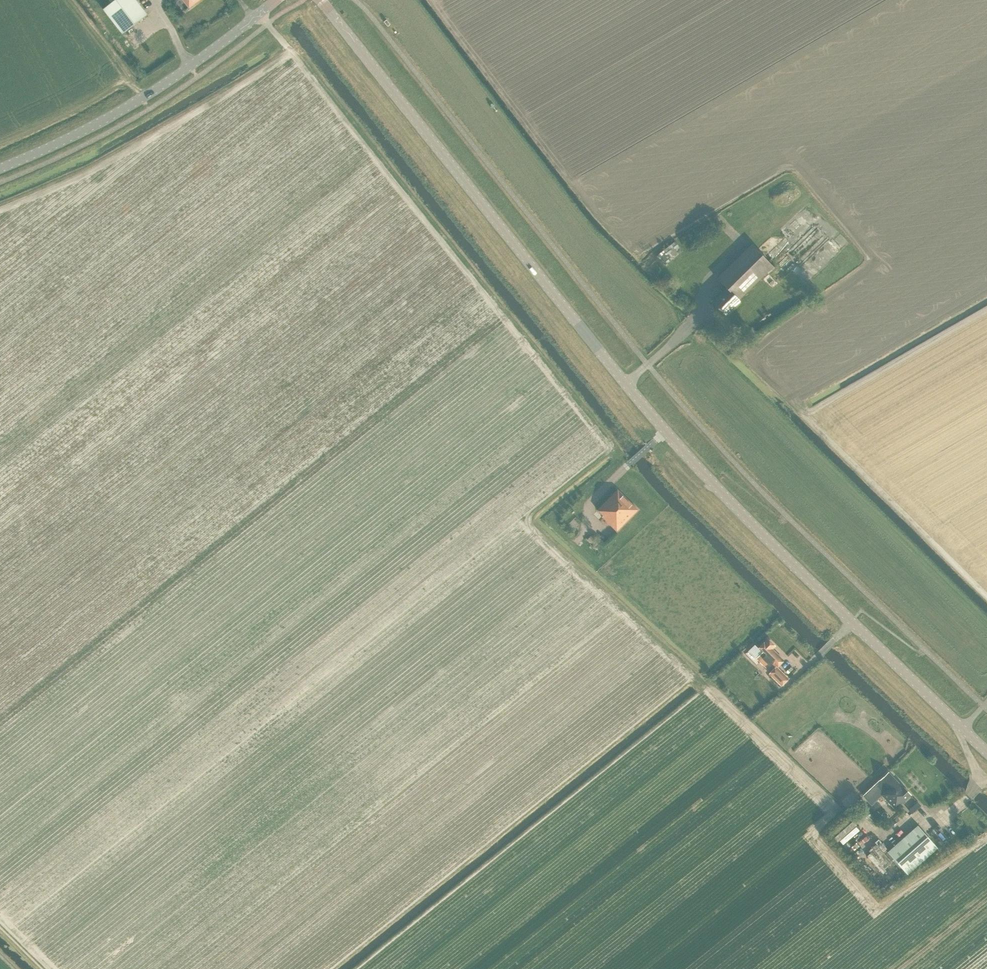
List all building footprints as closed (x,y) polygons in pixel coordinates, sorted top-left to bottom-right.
[(136,0),(117,0),(112,3),(105,9),(124,33),(148,15),(136,0)] [(808,263),(812,258),(823,268),(844,245),(819,222),(793,250),(808,263)] [(664,266),(683,252),(675,241),(656,256),(664,266)] [(726,289),(713,302),(726,316),(740,302),(739,301),(774,267),(752,244),(717,278),(726,289)] [(602,515),(602,517),(617,531),(639,510),(618,489),(597,510),(602,515)] [(770,673),(769,674),(772,677),(781,686),(789,678),(778,667),(783,661),(772,648),(774,646),(768,638),(758,648),(762,653),(756,659),(770,673)] [(888,773),(864,796),(872,805),(881,795),(894,809),(895,810),(911,795),(904,788),(903,788),(900,785),(888,773)] [(917,801),(909,808),(913,812),(921,805),(917,801)] [(877,824),(882,820),(875,811),(870,815),(877,824)] [(842,841),(862,823),(858,819),(838,837),(842,841)] [(918,825),(888,851),(908,874),(938,848),(918,825)] [(905,825),(894,836),(898,840),(909,829),(905,825)] [(867,829),(847,847),(851,852),(871,834),(867,829)] [(855,847),(858,852),(877,841),(874,835),(855,847)]
